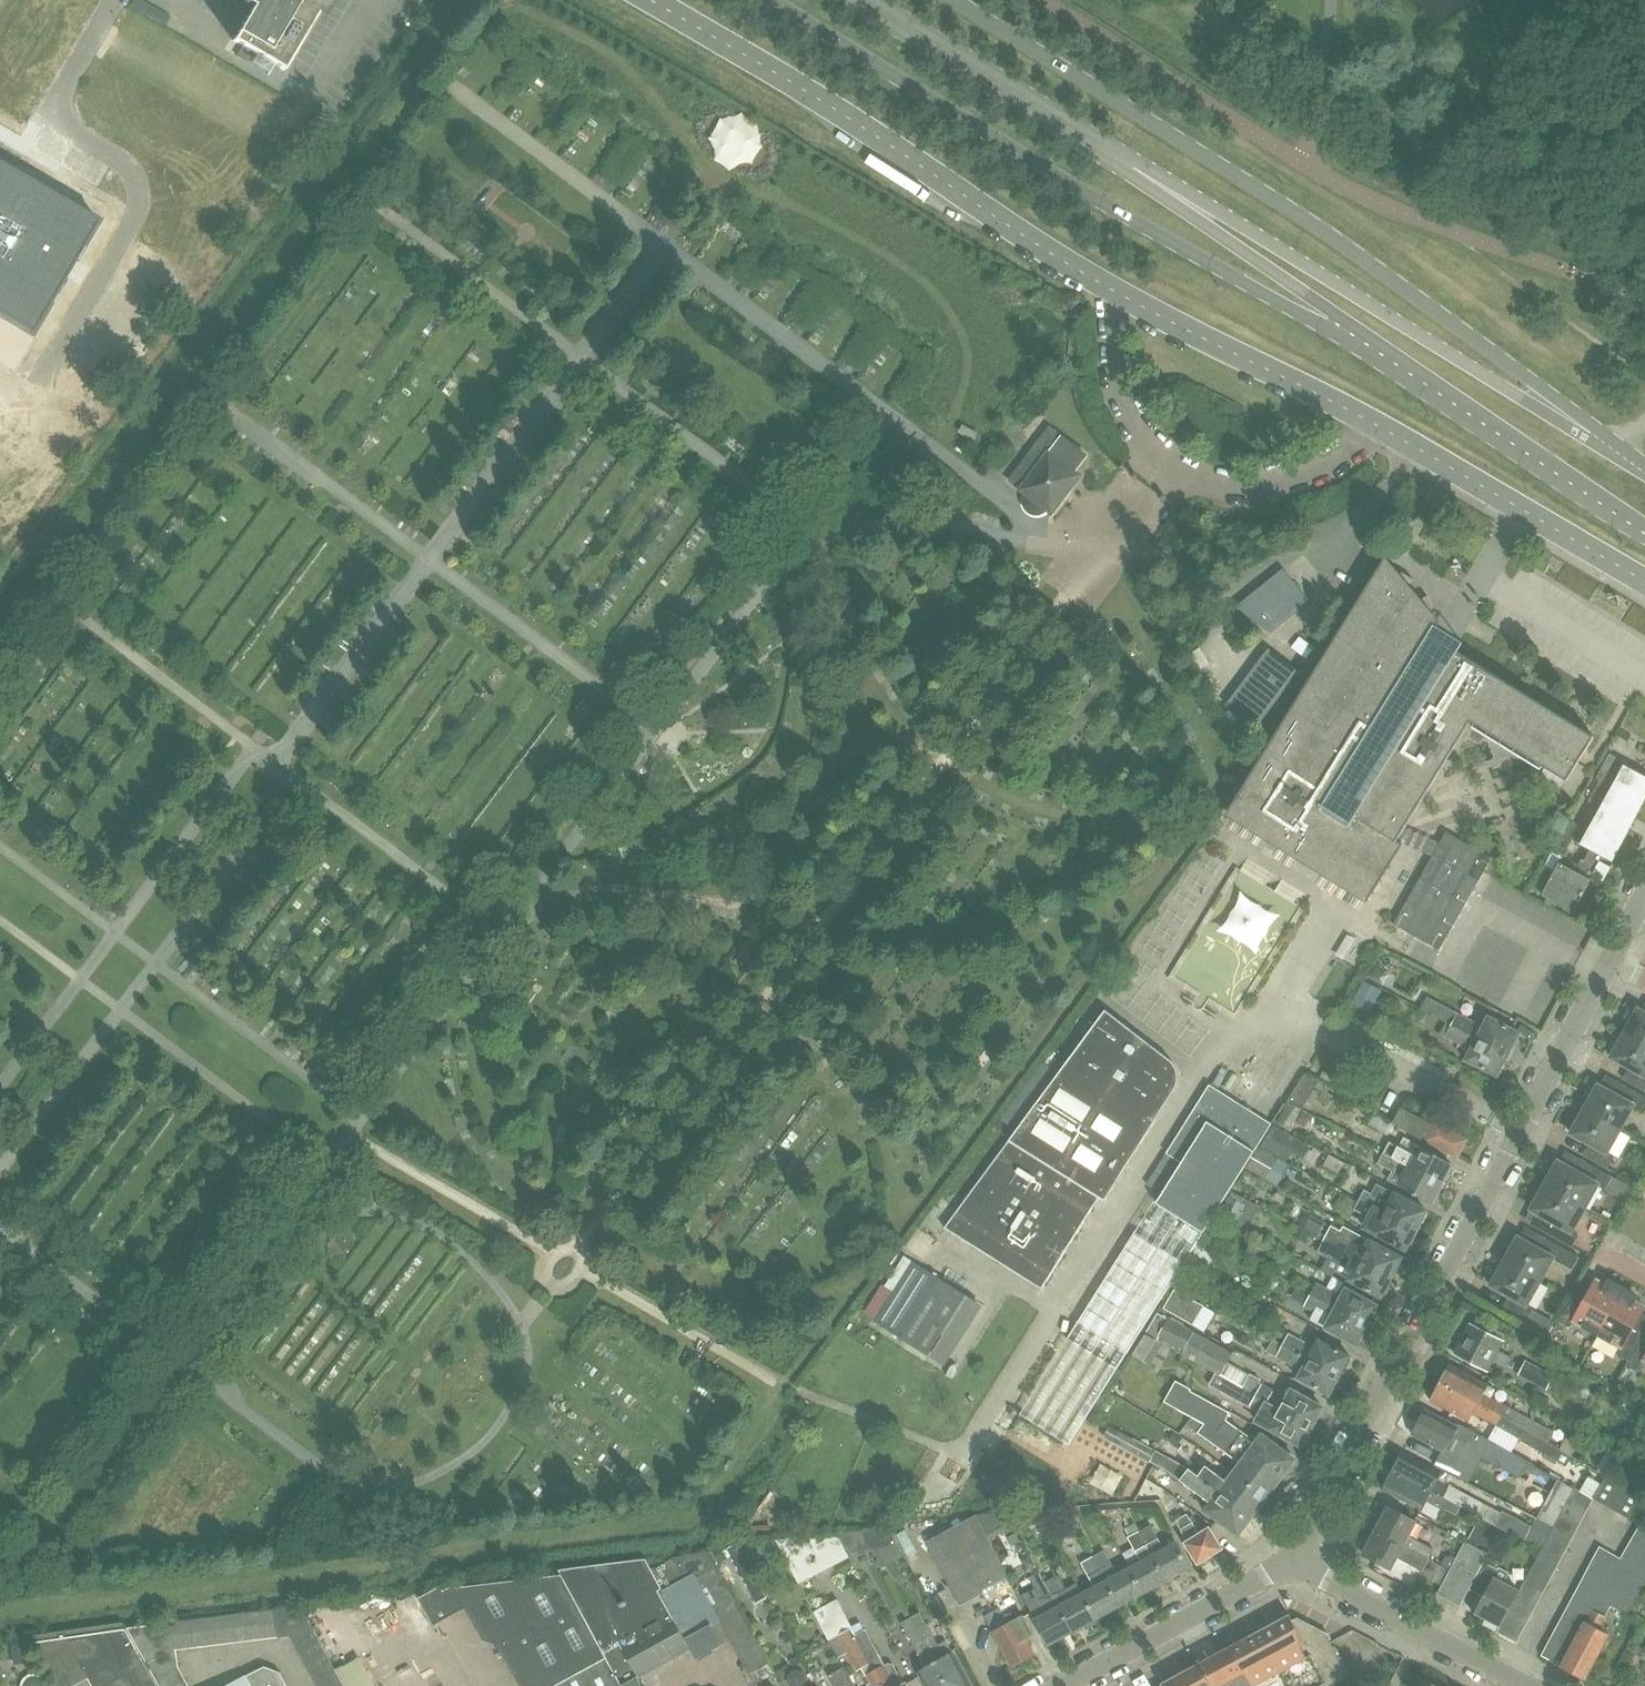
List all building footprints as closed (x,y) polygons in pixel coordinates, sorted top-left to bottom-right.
[(251,64),(256,54),(284,70),(325,0),(243,0),(247,2),(245,5),(247,10),(250,12),(233,41),(242,46),(237,56),(251,64)] [(16,322),(31,331),(55,290),(59,282),(69,267),(73,259),(96,221),(45,191),(35,185),(26,180),(16,174),(0,165),(0,313),(16,322)] [(1075,471),(1086,456),(1062,438),(1050,428),(1011,480),(1022,489),(1052,512),(1062,499),(1056,494),(1064,483),(1070,488),(1080,475),(1075,471)] [(1384,558),(1229,810),(1226,815),(1367,902),(1403,844),(1397,840),(1407,825),(1470,721),(1567,781),(1585,751),(1594,736),(1448,646),(1450,642),(1439,635),(1437,639),(1430,636),(1436,626),(1437,624),(1438,622),(1438,620),(1437,618),(1436,616),(1431,609),(1434,607),(1428,595),(1422,599),(1410,585),(1414,579),(1402,572),(1401,574),(1386,556),(1384,558)] [(1250,613),(1247,611),(1246,612),(1274,628),(1307,601),(1283,571),(1270,582),(1269,581),(1261,587),(1265,593),(1250,613)] [(1290,647),(1305,659),(1313,647),(1298,636),(1290,647)] [(1210,663),(1199,645),(1189,652),(1195,662),(1199,669),(1210,663)] [(1269,651),(1246,681),(1226,708),(1253,728),(1296,671),(1269,651)] [(1603,803),(1635,820),(1644,801),(1644,778),(1625,766),(1627,763),(1611,754),(1596,779),(1600,781),(1588,801),(1600,808),(1603,803)] [(1613,864),(1635,820),(1603,803),(1600,808),(1585,837),(1580,834),(1575,843),(1613,864)] [(1552,848),(1564,854),(1579,826),(1568,820),(1552,848)] [(1446,831),(1440,842),(1434,854),(1394,924),(1440,949),(1493,857),(1446,831)] [(1168,977),(1197,995),(1193,1002),(1193,1004),(1193,1005),(1194,1007),(1195,1008),(1197,1009),(1199,1010),(1201,1010),(1202,1009),(1204,1008),(1205,1007),(1208,1002),(1236,1019),(1305,908),(1300,906),(1307,894),(1248,857),(1240,869),(1236,867),(1168,977)] [(1590,880),(1559,864),(1552,860),(1548,868),(1555,872),(1542,896),(1573,913),(1590,880)] [(1361,985),(1351,1002),(1369,1011),(1378,994),(1361,985)] [(1420,1009),(1447,1023),(1508,1055),(1513,1045),(1517,1046),(1520,1039),(1518,1036),(1520,1034),(1488,1017),(1483,1027),(1426,998),(1420,1009)] [(1642,1010),(1638,1008),(1637,1011),(1632,1008),(1626,1019),(1630,1022),(1624,1032),(1644,1044),(1644,1012),(1642,1010)] [(945,1227),(948,1229),(969,1242),(976,1232),(1020,1260),(1013,1270),(1042,1288),(1099,1197),(1105,1201),(1175,1088),(1178,1083),(1179,1078),(1178,1073),(1177,1067),(1174,1063),(1170,1059),(1123,1023),(1106,1009),(945,1227)] [(1503,1065),(1508,1055),(1447,1023),(1441,1035),(1470,1050),(1465,1060),(1497,1077),(1499,1072),(1502,1073),(1505,1067),(1503,1065)] [(1624,1032),(1619,1043),(1614,1040),(1608,1052),(1612,1054),(1611,1057),(1629,1067),(1623,1078),(1644,1090),(1644,1044),(1624,1032)] [(1323,1070),(1319,1078),(1329,1083),(1334,1076),(1323,1070)] [(1287,1102),(1302,1110),(1318,1081),(1305,1073),(1287,1102)] [(1586,1096),(1590,1098),(1584,1108),(1620,1129),(1633,1106),(1644,1112),(1644,1096),(1622,1083),(1616,1094),(1598,1084),(1597,1087),(1592,1084),(1586,1096)] [(1166,1153),(1181,1162),(1156,1202),(1203,1232),(1272,1123),(1210,1084),(1166,1153)] [(1291,1128),(1302,1110),(1287,1102),(1277,1119),(1291,1128)] [(1607,1152),(1620,1129),(1584,1108),(1579,1119),(1574,1116),(1568,1128),(1572,1130),(1571,1133),(1589,1143),(1583,1154),(1607,1168),(1614,1156),(1607,1152)] [(1394,1124),(1425,1141),(1433,1127),(1401,1110),(1394,1124)] [(1304,1112),(1298,1124),(1306,1128),(1312,1116),(1304,1112)] [(1425,1141),(1457,1157),(1467,1139),(1435,1122),(1433,1127),(1425,1141)] [(1272,1125),(1260,1147),(1286,1162),(1291,1152),(1303,1159),(1310,1146),(1272,1125)] [(1451,1163),(1421,1147),(1403,1138),(1398,1148),(1390,1143),(1385,1153),(1440,1182),(1444,1175),(1447,1177),(1453,1166),(1450,1165),(1451,1163)] [(1248,1168),(1278,1185),(1290,1164),(1286,1162),(1260,1147),(1248,1168)] [(1329,1153),(1323,1164),(1339,1173),(1345,1162),(1329,1153)] [(1436,1190),(1440,1182),(1385,1153),(1379,1163),(1393,1171),(1388,1181),(1429,1203),(1430,1200),(1433,1202),(1439,1192),(1436,1190)] [(1550,1174),(1545,1184),(1585,1207),(1598,1184),(1606,1189),(1612,1176),(1582,1160),(1576,1171),(1558,1160),(1557,1163),(1552,1160),(1545,1172),(1550,1174)] [(1304,1170),(1301,1175),(1310,1179),(1312,1175),(1304,1170)] [(1545,1184),(1543,1187),(1539,1195),(1534,1192),(1528,1204),(1532,1206),(1531,1209),(1549,1219),(1543,1230),(1572,1246),(1578,1235),(1572,1231),(1585,1207),(1545,1184)] [(1287,1191),(1279,1187),(1274,1196),(1282,1201),(1287,1191)] [(1358,1199),(1360,1200),(1416,1230),(1419,1223),(1423,1222),(1427,1216),(1424,1212),(1426,1210),(1395,1194),(1390,1204),(1363,1190),(1358,1199)] [(1219,1215),(1236,1222),(1245,1204),(1228,1196),(1219,1215)] [(1412,1236),(1416,1230),(1360,1200),(1355,1209),(1369,1217),(1363,1228),(1405,1250),(1407,1247),(1411,1247),(1415,1240),(1412,1236)] [(1320,1239),(1335,1247),(1392,1277),(1395,1271),(1398,1271),(1402,1263),(1400,1261),(1402,1257),(1370,1240),(1368,1244),(1329,1223),(1320,1239)] [(1294,1236),(1306,1242),(1311,1233),(1299,1226),(1294,1236)] [(1185,1262),(1135,1230),(1077,1322),(1127,1353),(1185,1262)] [(1200,1236),(1188,1256),(1208,1267),(1219,1246),(1200,1236)] [(1510,1250),(1505,1260),(1540,1280),(1553,1258),(1572,1268),(1579,1256),(1542,1236),(1536,1247),(1518,1236),(1516,1239),(1512,1236),(1505,1248),(1510,1250)] [(1392,1277),(1335,1247),(1320,1239),(1315,1250),(1336,1262),(1332,1270),(1382,1297),(1383,1293),(1386,1295),(1390,1287),(1388,1284),(1392,1277)] [(1499,1271),(1494,1268),(1487,1280),(1492,1282),(1491,1285),(1509,1295),(1503,1306),(1527,1320),(1534,1308),(1527,1305),(1540,1280),(1505,1260),(1499,1271)] [(875,1321),(939,1361),(977,1301),(913,1261),(875,1321)] [(1292,1284),(1311,1294),(1368,1324),(1371,1317),(1374,1317),(1377,1311),(1376,1309),(1377,1305),(1346,1289),(1342,1297),(1317,1283),(1316,1286),(1296,1276),(1292,1284)] [(1596,1279),(1593,1285),(1583,1302),(1572,1296),(1559,1320),(1570,1327),(1574,1320),(1599,1334),(1624,1289),(1609,1281),(1607,1285),(1596,1279)] [(1368,1324),(1311,1294),(1292,1284),(1290,1283),(1286,1292),(1306,1303),(1306,1305),(1330,1318),(1325,1329),(1357,1345),(1359,1341),(1362,1341),(1365,1335),(1363,1332),(1368,1324)] [(1175,1286),(1162,1308),(1193,1326),(1206,1304),(1175,1286)] [(1624,1289),(1599,1334),(1621,1346),(1617,1353),(1629,1360),(1642,1335),(1632,1329),(1644,1306),(1634,1300),(1637,1296),(1624,1289)] [(1194,1334),(1168,1320),(1157,1314),(1147,1333),(1145,1333),(1145,1334),(1162,1343),(1221,1375),(1233,1354),(1194,1333),(1194,1334)] [(1266,1331),(1281,1339),(1287,1328),(1272,1320),(1266,1331)] [(1077,1322),(1020,1413),(1068,1443),(1125,1353),(1077,1322)] [(1499,1350),(1504,1340),(1472,1323),(1456,1353),(1489,1370),(1494,1360),(1508,1367),(1509,1365),(1513,1367),(1515,1362),(1512,1360),(1513,1358),(1499,1350)] [(1151,1364),(1162,1343),(1145,1334),(1134,1354),(1151,1364)] [(1284,1345),(1340,1375),(1344,1367),(1347,1368),(1351,1361),(1348,1359),(1350,1356),(1319,1339),(1314,1348),(1290,1334),(1284,1345)] [(1642,1335),(1629,1360),(1626,1364),(1637,1371),(1644,1359),(1644,1360),(1644,1337),(1642,1335)] [(1335,1384),(1340,1375),(1284,1345),(1273,1339),(1267,1351),(1302,1370),(1298,1379),(1329,1396),(1330,1393),(1332,1394),(1337,1386),(1335,1384)] [(1547,1388),(1554,1375),(1527,1360),(1520,1374),(1547,1388)] [(1525,1414),(1516,1409),(1493,1397),(1497,1389),(1451,1363),(1441,1382),(1519,1424),(1549,1442),(1556,1431),(1525,1414)] [(1242,1387),(1312,1426),(1317,1417),(1320,1417),(1323,1411),(1321,1409),(1323,1406),(1292,1390),(1288,1398),(1258,1382),(1260,1379),(1250,1373),(1242,1387)] [(1308,1434),(1312,1426),(1242,1387),(1228,1379),(1221,1391),(1262,1414),(1258,1422),(1301,1446),(1303,1442),(1306,1442),(1309,1436),(1308,1434)] [(1163,1400),(1180,1410),(1204,1424),(1218,1433),(1223,1435),(1281,1478),(1293,1461),(1293,1456),(1282,1448),(1262,1433),(1255,1442),(1228,1422),(1231,1418),(1189,1394),(1192,1389),(1175,1380),(1173,1384),(1163,1400)] [(1573,1455),(1549,1442),(1519,1424),(1441,1382),(1431,1399),(1470,1420),(1474,1411),(1497,1424),(1495,1426),(1567,1466),(1573,1455)] [(1104,1397),(1098,1405),(1108,1411),(1113,1403),(1104,1397)] [(1454,1436),(1485,1452),(1490,1442),(1459,1425),(1459,1426),(1427,1409),(1413,1433),(1446,1451),(1454,1436)] [(1150,1460),(1156,1449),(1108,1423),(1102,1434),(1150,1460)] [(1167,1438),(1176,1444),(1182,1435),(1174,1429),(1167,1438)] [(1268,1495),(1281,1478),(1223,1435),(1215,1446),(1239,1464),(1232,1474),(1250,1487),(1253,1483),(1268,1495)] [(1204,1509),(1227,1527),(1238,1535),(1252,1516),(1195,1473),(1191,1470),(1189,1469),(1156,1449),(1150,1460),(1164,1468),(1181,1480),(1210,1502),(1204,1509)] [(1394,1471),(1461,1506),(1480,1516),(1494,1524),(1501,1511),(1452,1484),(1449,1488),(1437,1482),(1441,1473),(1403,1453),(1394,1471)] [(1195,1473),(1252,1516),(1265,1498),(1250,1487),(1232,1474),(1226,1482),(1198,1461),(1191,1470),(1195,1473)] [(1457,1515),(1461,1506),(1394,1471),(1384,1488),(1423,1509),(1428,1499),(1457,1515)] [(1580,1491),(1593,1498),(1592,1501),(1628,1521),(1643,1495),(1606,1476),(1602,1484),(1587,1477),(1580,1491)] [(1558,1477),(1537,1518),(1552,1526),(1554,1527),(1558,1519),(1558,1518),(1563,1508),(1564,1507),(1569,1498),(1574,1488),(1575,1487),(1558,1477)] [(1588,1508),(1592,1501),(1593,1498),(1580,1491),(1574,1488),(1569,1498),(1588,1508)] [(1638,1527),(1640,1524),(1644,1526),(1644,1525),(1644,1496),(1643,1495),(1628,1521),(1638,1527)] [(1583,1518),(1588,1508),(1569,1498),(1564,1507),(1583,1518)] [(1403,1544),(1416,1520),(1389,1506),(1376,1530),(1403,1544)] [(1576,1529),(1583,1518),(1564,1507),(1563,1508),(1558,1518),(1558,1519),(1576,1529)] [(1178,1521),(1190,1546),(1199,1560),(1204,1557),(1207,1555),(1209,1556),(1217,1552),(1217,1549),(1220,1547),(1209,1529),(1201,1534),(1188,1514),(1178,1521)] [(1500,1527),(1494,1524),(1480,1516),(1469,1537),(1489,1548),(1500,1527)] [(960,1604),(984,1591),(1007,1578),(974,1517),(927,1543),(960,1604)] [(1537,1518),(1536,1517),(1535,1517),(1524,1538),(1540,1546),(1552,1526),(1537,1518)] [(1554,1527),(1552,1529),(1571,1539),(1576,1529),(1558,1519),(1554,1527)] [(1139,1530),(1153,1556),(1167,1581),(1191,1568),(1177,1543),(1164,1550),(1150,1524),(1139,1530)] [(1644,1526),(1640,1524),(1638,1527),(1633,1535),(1644,1541),(1644,1527),(1644,1526)] [(861,1529),(872,1548),(897,1543),(889,1525),(861,1529)] [(848,1552),(872,1548),(861,1529),(837,1532),(848,1552)] [(1566,1549),(1571,1539),(1552,1529),(1547,1539),(1566,1549)] [(1130,1568),(1144,1594),(1167,1581),(1153,1556),(1139,1530),(1128,1536),(1142,1562),(1130,1568)] [(1411,1548),(1403,1544),(1376,1530),(1364,1554),(1390,1568),(1396,1557),(1423,1571),(1421,1574),(1440,1584),(1449,1568),(1441,1564),(1430,1558),(1412,1549),(1411,1548)] [(776,1539),(781,1548),(799,1583),(850,1556),(848,1552),(837,1532),(776,1539)] [(753,1565),(781,1548),(776,1539),(774,1534),(743,1538),(739,1540),(753,1565)] [(1633,1535),(1627,1546),(1644,1556),(1644,1541),(1633,1535)] [(1412,1549),(1430,1558),(1435,1548),(1417,1539),(1412,1549)] [(1547,1539),(1541,1550),(1560,1560),(1566,1549),(1547,1539)] [(1457,1557),(1455,1560),(1478,1573),(1484,1561),(1488,1554),(1466,1541),(1457,1557)] [(737,1542),(727,1548),(757,1603),(767,1597),(737,1542)] [(1627,1546),(1620,1557),(1621,1558),(1644,1571),(1644,1556),(1627,1546)] [(1594,1557),(1615,1568),(1621,1558),(1620,1557),(1600,1547),(1594,1557)] [(1120,1607),(1144,1594),(1130,1568),(1118,1575),(1104,1550),(1093,1556),(1106,1581),(1120,1607)] [(1555,1570),(1560,1560),(1541,1550),(1536,1560),(1555,1570)] [(653,1569),(648,1572),(642,1561),(560,1571),(562,1575),(621,1685),(641,1685),(641,1682),(638,1677),(690,1647),(697,1659),(723,1644),(711,1624),(685,1638),(672,1615),(672,1616),(659,1592),(686,1577),(698,1580),(748,1673),(768,1663),(710,1556),(709,1553),(673,1558),(653,1569)] [(1027,1569),(1029,1568),(1036,1564),(1030,1554),(1021,1559),(1027,1569)] [(1441,1564),(1449,1568),(1451,1569),(1455,1560),(1457,1557),(1450,1554),(1449,1556),(1446,1555),(1441,1564)] [(1083,1594),(1096,1620),(1120,1607),(1106,1581),(1093,1556),(1081,1563),(1095,1588),(1083,1594)] [(1588,1568),(1609,1579),(1615,1568),(1594,1557),(1588,1568)] [(1644,1596),(1644,1571),(1621,1558),(1615,1568),(1609,1579),(1603,1589),(1597,1600),(1591,1611),(1593,1612),(1604,1618),(1610,1608),(1621,1614),(1620,1616),(1630,1622),(1644,1596)] [(1466,1594),(1470,1588),(1478,1573),(1455,1560),(1451,1569),(1443,1582),(1437,1593),(1460,1606),(1466,1594)] [(1549,1580),(1555,1570),(1536,1560),(1531,1570),(1549,1580)] [(1470,1588),(1483,1595),(1481,1600),(1474,1612),(1500,1626),(1503,1620),(1506,1614),(1510,1608),(1515,1599),(1519,1592),(1493,1578),(1499,1569),(1484,1561),(1478,1573),(1470,1588)] [(1582,1579),(1603,1589),(1609,1579),(1588,1568),(1582,1579)] [(1525,1579),(1544,1589),(1549,1580),(1531,1570),(1525,1579)] [(1049,1646),(1073,1633),(1059,1607),(1053,1596),(1046,1581),(1040,1571),(1029,1577),(1035,1587),(1022,1594),(1037,1620),(1035,1621),(1049,1646)] [(562,1575),(455,1588),(445,1594),(442,1590),(422,1600),(435,1625),(466,1609),(484,1642),(499,1647),(519,1685),(621,1685),(562,1575)] [(1053,1596),(1065,1589),(1058,1575),(1046,1581),(1053,1596)] [(1539,1599),(1544,1589),(1525,1579),(1520,1589),(1539,1599)] [(1576,1589),(1597,1600),(1603,1589),(1582,1579),(1576,1589)] [(1534,1609),(1539,1599),(1520,1589),(1519,1592),(1515,1599),(1534,1609)] [(1576,1589),(1571,1600),(1591,1611),(1597,1600),(1576,1589)] [(1059,1607),(1073,1633),(1096,1620),(1083,1594),(1059,1607)] [(829,1638),(851,1627),(836,1599),(814,1611),(829,1638)] [(1529,1619),(1533,1611),(1534,1609),(1515,1599),(1510,1608),(1529,1619)] [(1565,1611),(1587,1622),(1593,1612),(1591,1611),(1571,1600),(1565,1611)] [(292,1634),(300,1650),(320,1640),(302,1607),(288,1608),(292,1634)] [(279,1636),(292,1634),(288,1608),(276,1610),(279,1636)] [(1523,1630),(1529,1619),(1510,1608),(1506,1614),(1503,1620),(1523,1630)] [(1011,1666),(1034,1654),(1025,1639),(1032,1635),(1023,1617),(1007,1625),(998,1609),(984,1616),(1011,1666)] [(266,1637),(279,1636),(276,1610),(263,1611),(266,1637)] [(266,1637),(263,1611),(250,1613),(253,1639),(266,1637)] [(1559,1622),(1581,1633),(1587,1622),(1565,1611),(1559,1622)] [(1581,1633),(1575,1644),(1569,1654),(1563,1666),(1584,1678),(1590,1666),(1607,1634),(1598,1629),(1604,1618),(1593,1612),(1587,1622),(1581,1633)] [(240,1641),(253,1639),(250,1613),(237,1614),(240,1641)] [(228,1642),(240,1641),(237,1614),(224,1616),(228,1642)] [(1163,1685),(1327,1685),(1343,1677),(1325,1643),(1323,1639),(1324,1639),(1323,1637),(1298,1619),(1294,1621),(1290,1614),(1274,1623),(1254,1634),(1163,1683),(1164,1685),(1163,1685)] [(224,1616),(212,1617),(215,1644),(228,1642),(224,1616)] [(202,1646),(215,1644),(212,1617),(199,1619),(202,1646)] [(922,1638),(916,1628),(910,1617),(901,1622),(926,1667),(917,1671),(925,1685),(949,1685),(922,1638)] [(189,1647),(202,1646),(199,1619),(186,1621),(189,1647)] [(1517,1642),(1523,1630),(1503,1620),(1500,1626),(1497,1631),(1517,1642)] [(186,1621),(174,1622),(177,1649),(189,1647),(186,1621)] [(176,1649),(177,1649),(174,1622),(128,1628),(157,1679),(157,1678),(180,1666),(176,1649)] [(922,1638),(949,1685),(971,1685),(945,1639),(938,1643),(927,1622),(916,1628),(922,1638)] [(1553,1632),(1575,1644),(1581,1633),(1559,1622),(1553,1632)] [(58,1681),(84,1667),(134,1640),(125,1625),(33,1636),(58,1681)] [(872,1666),(856,1636),(851,1627),(829,1638),(839,1656),(847,1652),(856,1670),(862,1667),(867,1676),(872,1685),(883,1685),(872,1666)] [(341,1652),(360,1685),(410,1685),(380,1631),(341,1652)] [(894,1668),(889,1667),(885,1669),(866,1631),(856,1636),(872,1666),(883,1685),(903,1685),(894,1668)] [(1553,1632),(1548,1643),(1569,1654),(1575,1644),(1553,1632)] [(11,1642),(13,1664),(34,1662),(32,1640),(11,1642)] [(147,1664),(134,1640),(84,1667),(95,1685),(106,1685),(147,1664)] [(300,1650),(307,1662),(326,1651),(320,1640),(300,1650)] [(1541,1655),(1563,1666),(1569,1654),(1548,1643),(1541,1655)] [(326,1651),(307,1662),(313,1673),(332,1662),(326,1651)] [(313,1673),(319,1685),(338,1674),(332,1662),(313,1673)] [(147,1664),(106,1685),(160,1685),(147,1664)] [(180,1666),(157,1678),(161,1685),(171,1685),(186,1678),(180,1666)] [(252,1685),(289,1685),(282,1672),(266,1666),(247,1676),(252,1685)] [(845,1666),(829,1674),(835,1685),(855,1685),(845,1666)] [(50,1684),(48,1680),(46,1677),(44,1675),(40,1673),(37,1672),(33,1673),(29,1674),(26,1675),(24,1678),(22,1681),(21,1685),(50,1685),(50,1684)] [(320,1685),(343,1685),(344,1685),(338,1674),(319,1685),(320,1685)] [(247,1676),(246,1676),(227,1685),(252,1685),(247,1676)] [(186,1678),(171,1685),(191,1685),(186,1678)]
